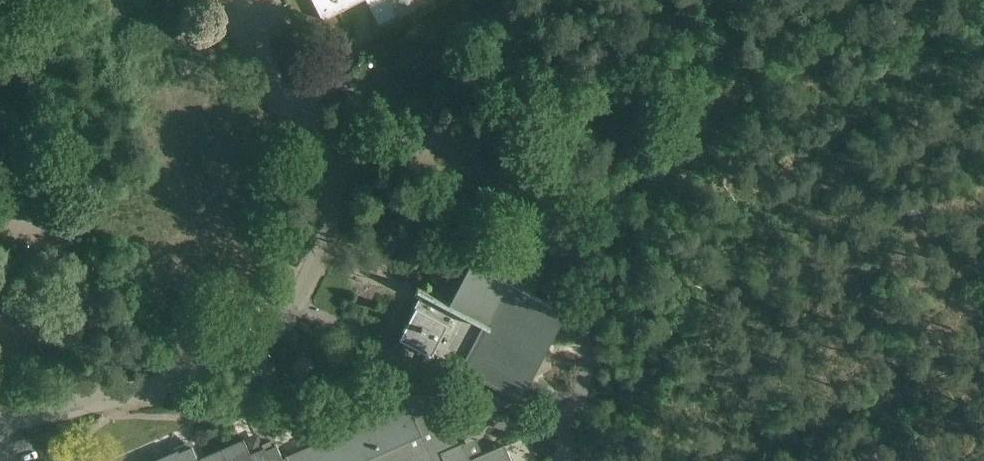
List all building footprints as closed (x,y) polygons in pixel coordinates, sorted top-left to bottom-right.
[(323,19),(361,0),(313,0),(323,19)] [(371,6),(379,23),(396,14),(389,0),(368,0),(371,6)] [(503,444),(469,459),(462,442),(459,444),(430,377),(442,354),(461,364),(460,365),(518,396),(563,310),(470,262),(449,302),(416,285),(415,287),(429,294),(421,310),(416,307),(400,338),(430,353),(416,379),(412,381),(419,398),(280,457),(275,444),(264,449),(263,447),(249,453),(243,438),(196,458),(191,446),(178,451),(177,449),(149,460),(511,460),(503,444)] [(534,399),(553,420),(563,411),(543,390),(534,399)]
